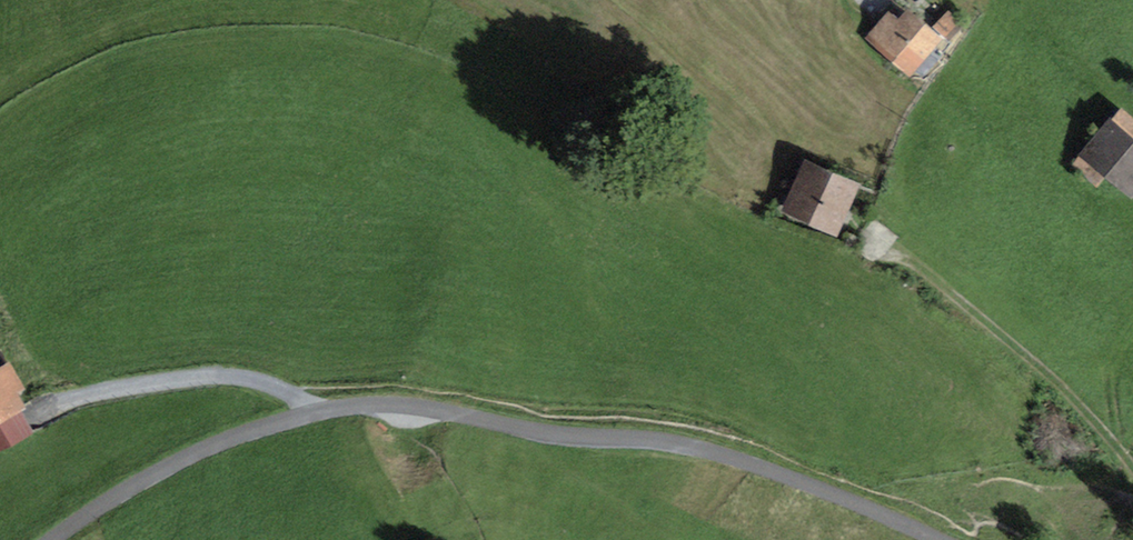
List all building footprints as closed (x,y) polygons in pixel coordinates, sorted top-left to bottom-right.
[(905,18),(883,44),(909,66),(931,41),(905,18)] [(1090,155),(1127,185),(1132,178),(1132,122),(1123,114),(1090,155)] [(809,169),(792,205),(826,220),(824,224),(834,229),(849,201),(843,198),(848,186),(809,169)] [(18,409),(0,377),(0,419),(18,409)]
